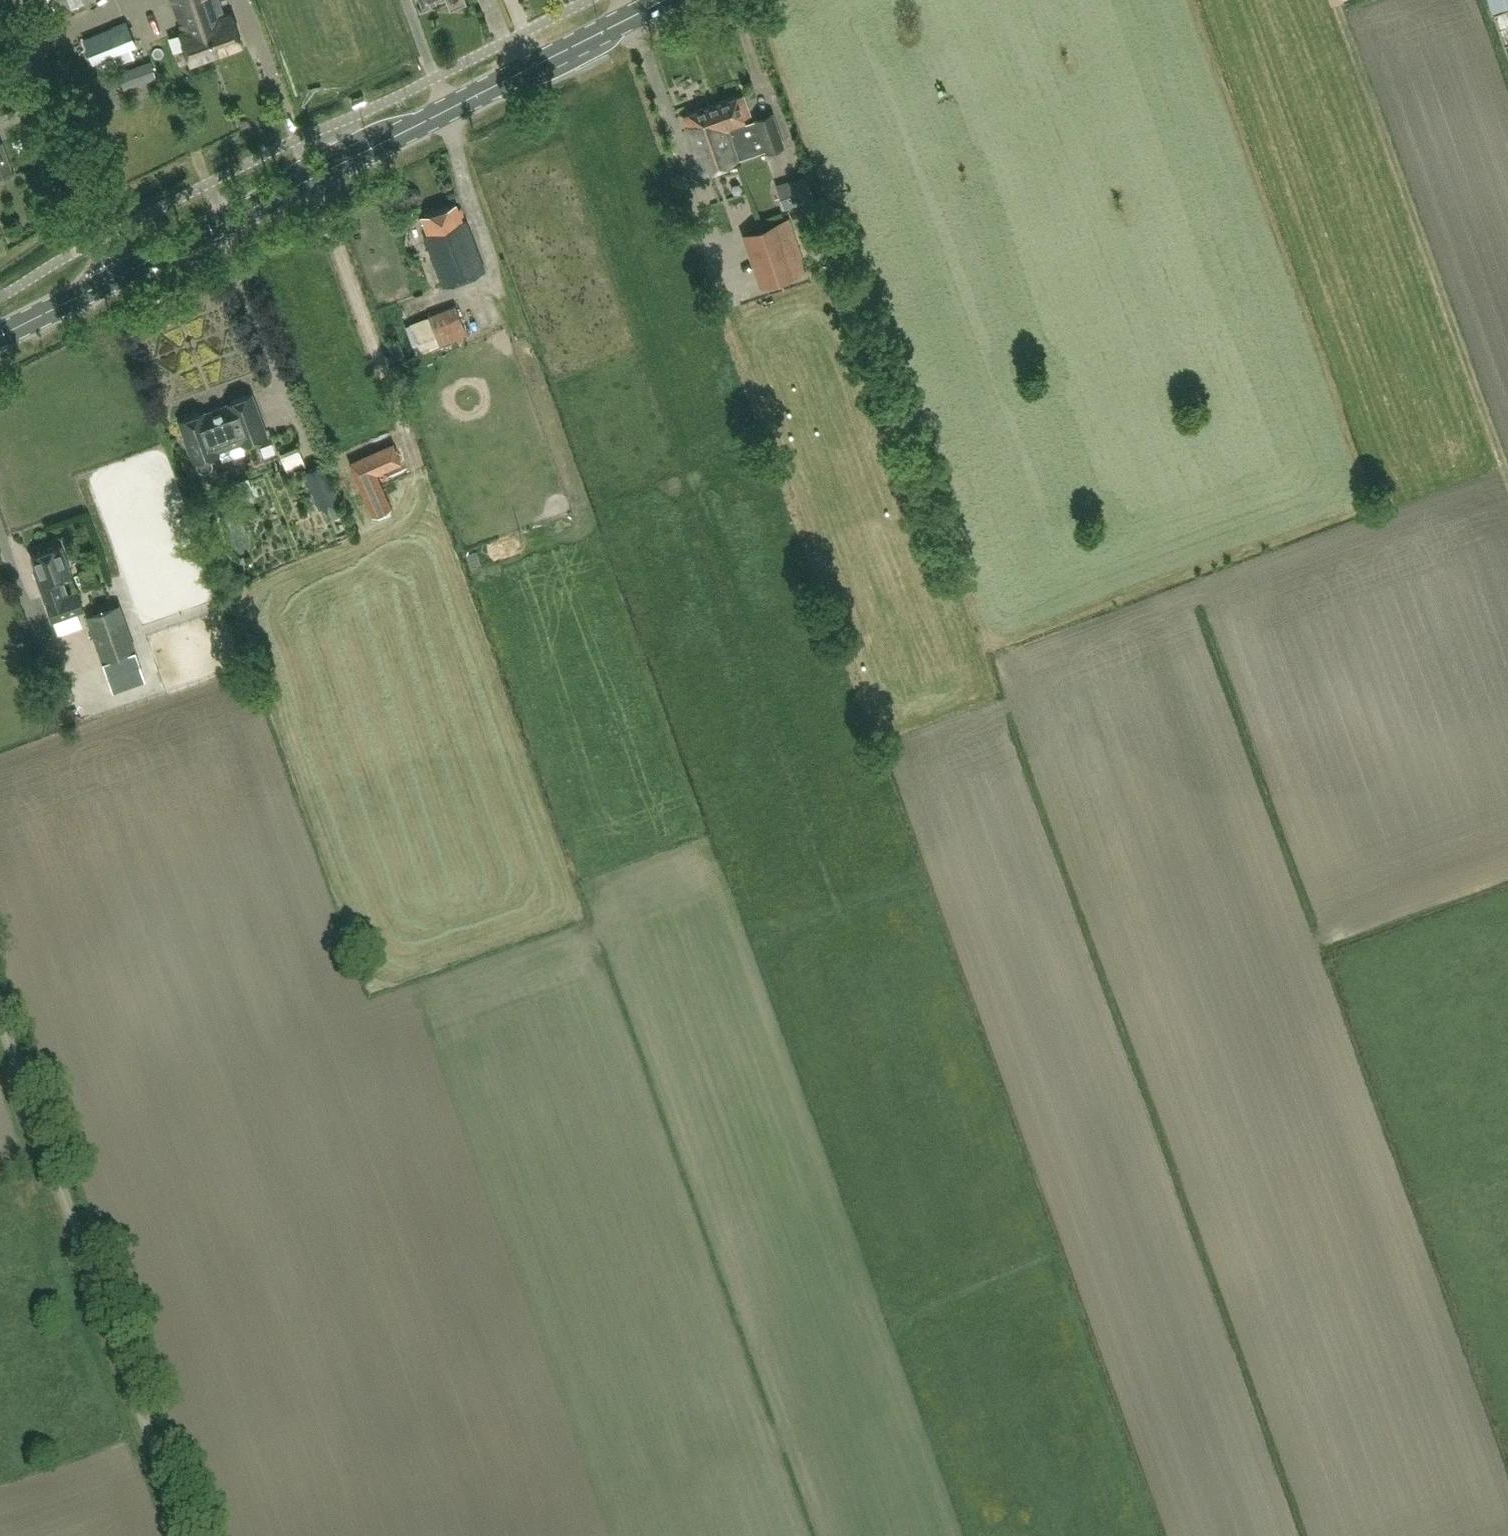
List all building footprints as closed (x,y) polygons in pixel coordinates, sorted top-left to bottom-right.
[(195,0),(172,0),(182,31),(177,33),(189,65),(215,55),(195,0)] [(215,55),(242,45),(230,12),(223,15),(218,0),(195,0),(215,55)] [(1492,9),(1507,4),(1507,0),(1489,0),(1492,9)] [(126,23),(84,40),(93,64),(135,46),(126,23)] [(150,60),(118,71),(124,89),(157,77),(150,60)] [(744,93),(716,102),(728,140),(725,130),(728,129),(739,158),(764,149),(765,151),(782,146),(771,111),(744,119),(742,113),(750,111),(744,93)] [(716,102),(682,113),(702,173),(736,162),(728,140),(716,102)] [(2,143),(0,143),(0,173),(11,169),(2,143)] [(806,179),(776,189),(782,208),(812,198),(806,179)] [(428,234),(423,236),(442,286),(483,271),(465,221),(461,222),(455,205),(421,217),(428,234)] [(778,221),(741,234),(760,287),(797,274),(778,221)] [(454,305),(428,316),(439,346),(461,336),(462,339),(468,337),(454,305)] [(397,339),(387,343),(394,359),(404,355),(397,339)] [(212,465),(209,457),(217,454),(216,451),(241,442),(242,445),(265,436),(249,395),(226,403),(227,406),(203,415),(202,413),(178,422),(185,439),(183,440),(188,453),(190,452),(194,463),(195,462),(198,470),(204,472),(209,470),(212,465)] [(392,445),(350,462),(372,517),(391,510),(376,474),(400,464),(392,445)] [(286,452),(290,464),(308,457),(304,446),(286,452)] [(324,463),(302,472),(318,509),(328,505),(333,518),(341,515),(336,502),(340,501),(324,463)] [(35,568),(43,596),(50,620),(81,611),(76,592),(62,596),(57,579),(70,575),(62,545),(33,554),(37,568),(35,568)] [(135,650),(119,604),(85,616),(102,662),(135,650)] [(101,708),(119,704),(115,692),(98,697),(101,708)]
